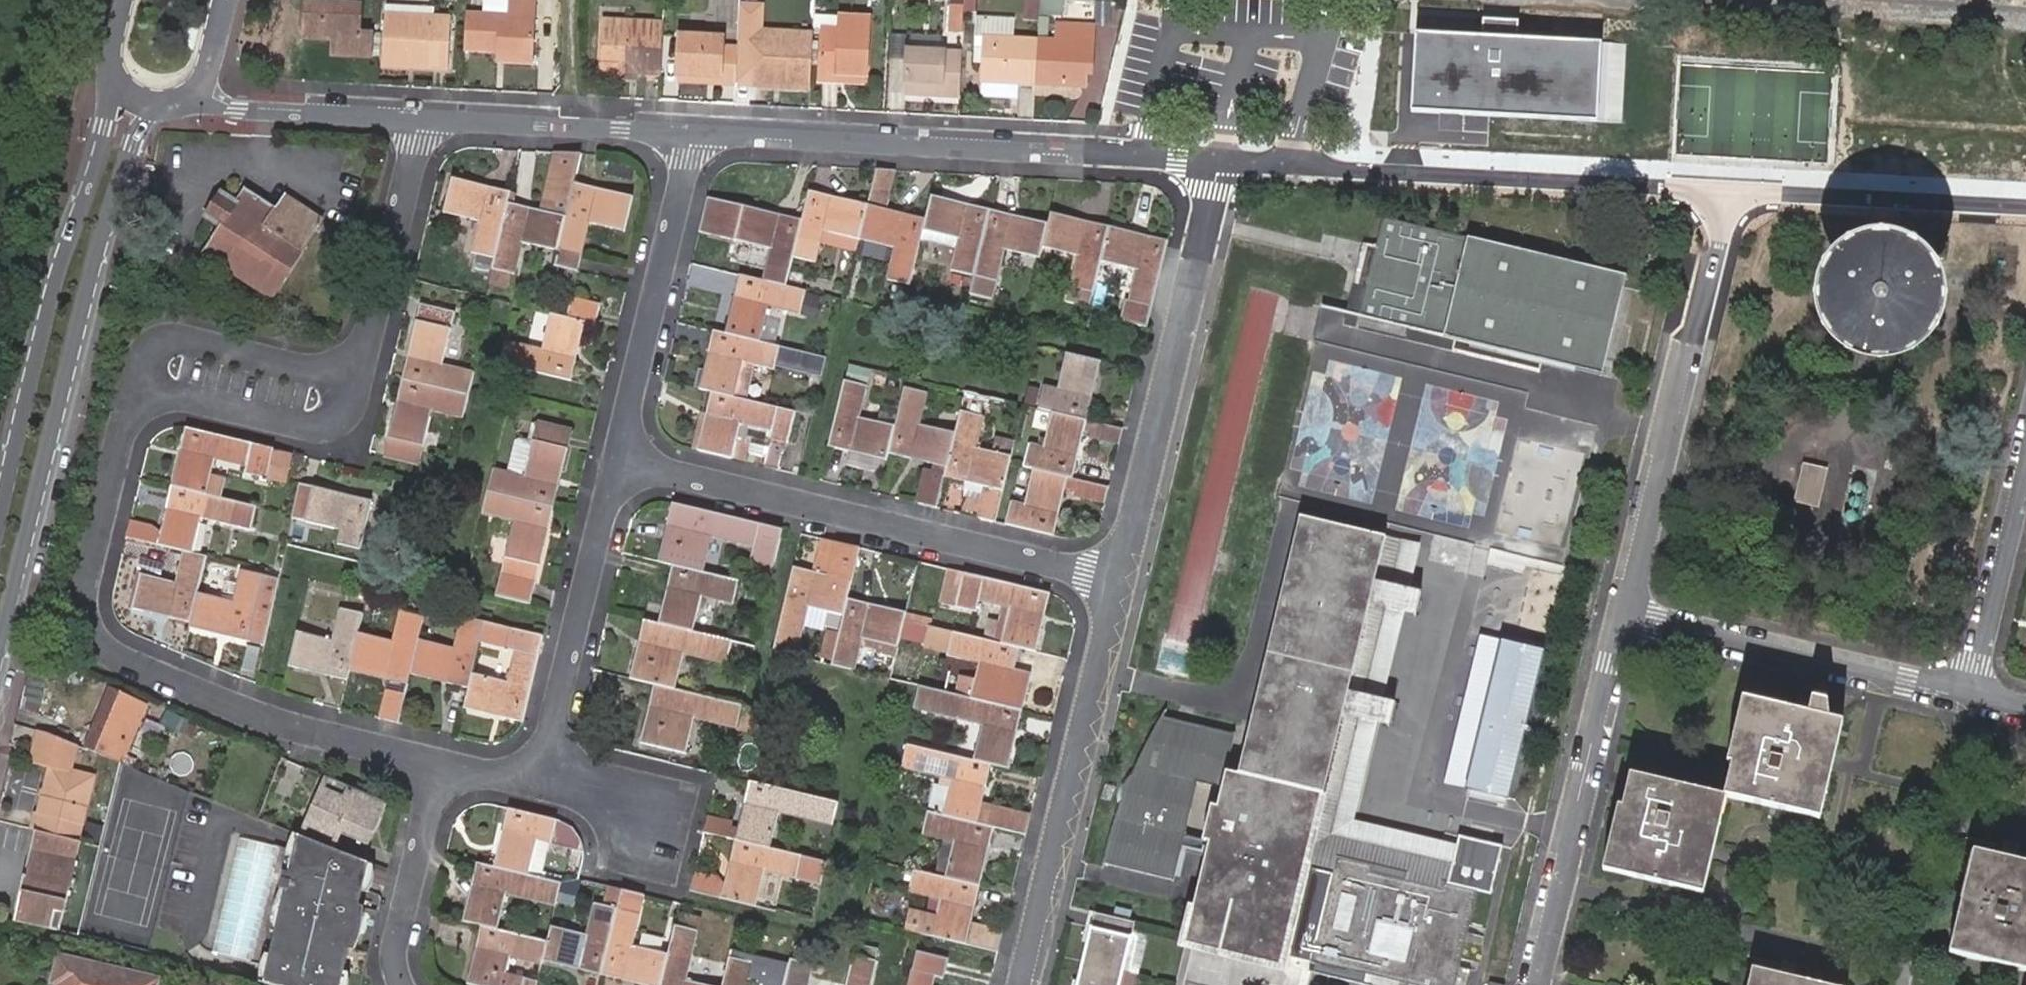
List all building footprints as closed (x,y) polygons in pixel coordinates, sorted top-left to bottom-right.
[(1037,0),(1023,0),(1021,27),(1038,28),(1039,0),(1037,0)] [(1712,18),(1389,0),(1383,124),(1706,141),(1712,18)] [(1113,9),(1084,1),(1079,19),(1107,27),(1113,9)] [(509,23),(465,20),(463,57),(498,58),(533,60),(537,3),(510,2),(509,23)] [(328,62),(372,64),(374,39),(360,38),(362,10),(303,6),(301,44),(329,46),(328,62)] [(962,43),(963,14),(948,13),(946,42),(962,43)] [(1041,19),(1040,35),(1054,36),(1055,20),(1041,19)] [(386,21),(386,30),(432,31),(432,24),(386,21)] [(840,81),(867,82),(869,25),(840,23),(839,37),(825,36),(822,88),(840,89),(840,81)] [(432,31),(386,30),(384,72),(449,76),(452,25),(432,24),(432,31)] [(974,53),(981,53),(981,45),(1006,46),(1007,26),(976,25),(974,53)] [(632,80),(661,81),(664,31),(602,28),(600,78),(613,79),(614,85),(631,85),(632,80)] [(738,31),(738,41),(737,54),(736,68),(749,68),(750,41),(751,32),(738,31)] [(1037,47),(1035,91),(1083,93),(1084,78),(1090,78),(1093,34),(1055,32),(1054,48),(1037,47)] [(717,90),(735,92),(736,68),(737,54),(723,54),(723,44),(680,42),(678,81),(717,82),(717,90)] [(980,89),(1035,92),(1035,91),(1037,47),(1006,46),(981,45),(981,53),(980,89)] [(758,93),(809,95),(811,56),(759,54),(758,93)] [(904,102),(959,105),(961,59),(906,56),(904,102)] [(533,60),(498,58),(497,68),(533,69),(533,60)] [(678,88),(717,90),(717,82),(678,81),(678,88)] [(866,90),(867,82),(840,81),(840,89),(866,90)] [(818,242),(856,252),(859,242),(890,251),(884,280),(909,286),(920,234),(954,243),(946,274),(971,281),(967,301),(988,306),(1001,254),(1037,264),(1033,281),(1057,287),(1065,256),(1098,265),(1134,274),(1127,303),(1123,302),(1118,324),(1144,330),(1165,244),(1107,229),(1049,215),(1046,227),(987,212),(930,198),(923,221),(884,211),(894,173),(877,172),(868,207),(867,207),(807,192),(799,222),(708,199),(699,236),(769,252),(761,282),(739,277),(724,335),(713,332),(699,392),(710,395),(696,453),(732,463),(741,427),(770,434),(767,441),(788,446),(795,416),(746,405),(754,368),(773,372),(779,348),(759,343),(767,308),(801,315),(806,293),(784,288),(790,260),(811,265),(818,242)] [(511,195),(453,180),(444,215),(479,225),(471,257),(495,263),(492,273),(514,278),(521,248),(558,257),(555,269),(578,275),(590,227),(625,236),(633,200),(576,185),(566,221),(508,207),(511,195)] [(241,189),(199,252),(268,297),(317,221),(282,198),(273,211),(241,189)] [(1632,272),(1385,214),(1364,303),(1612,360),(1632,272)] [(1912,251),(1912,366),(2021,366),(2021,251),(1912,251)] [(539,352),(506,343),(500,365),(569,383),(584,325),(596,328),(601,307),(572,300),(567,320),(549,315),(539,352)] [(381,458),(417,466),(430,414),(462,422),(472,377),(441,369),(455,316),(419,308),(381,458)] [(1009,505),(1003,529),(1052,540),(1064,492),(1073,494),(1072,500),(1103,506),(1107,490),(1070,481),(1080,434),(1087,436),(1086,441),(1116,448),(1120,431),(1084,422),(1099,362),(1064,353),(1055,390),(1040,387),(1035,410),(1049,413),(1040,449),(1027,445),(1020,470),(1032,472),(1023,509),(1009,505)] [(854,370),(849,387),(861,390),(866,392),(870,375),(854,370)] [(861,390),(849,387),(844,386),(827,453),(886,467),(888,458),(947,472),(946,478),(928,474),(920,509),(937,513),(945,481),(992,493),(991,494),(991,495),(990,495),(990,496),(989,496),(988,496),(988,497),(983,496),(977,523),(984,524),(994,527),(1000,499),(1001,495),(1009,458),(971,449),(978,419),(980,411),(963,407),(961,414),(955,436),(915,427),(923,395),(905,390),(894,433),(853,422),(861,390)] [(539,425),(526,478),(497,470),(485,517),(515,524),(501,578),(537,587),(574,434),(539,425)] [(277,452),(189,430),(184,455),(175,488),(210,497),(217,467),(247,474),(245,487),(268,493),(270,485),(271,480),(275,460),(277,452)] [(275,460),(271,480),(285,484),(290,463),(275,460)] [(1805,462),(1796,499),(1819,504),(1827,467),(1805,462)] [(285,484),(271,480),(270,485),(284,488),(285,484)] [(366,554),(377,504),(306,487),(298,522),(346,533),(343,548),(366,554)] [(156,527),(134,521),(130,536),(188,551),(197,553),(204,520),(236,527),(252,531),(257,508),(241,504),(210,497),(175,488),(163,534),(156,527)] [(731,606),(737,583),(692,573),(701,537),(757,550),(753,564),(773,569),(781,532),(671,505),(657,564),(672,568),(657,626),(643,623),(628,682),(652,687),(639,746),(675,754),(683,719),(734,731),(739,709),(664,691),(673,654),(728,667),(733,645),(691,634),(699,598),(731,606)] [(1384,533),(1299,514),(1245,770),(1240,773),(1225,771),(1235,730),(1160,713),(1134,763),(1130,772),(1126,779),(1121,789),(1121,796),(1114,816),(1101,860),(1173,877),(1182,841),(1209,848),(1189,924),(1271,943),(1291,858),(1285,857),(1290,805),(1298,807),(1304,808),(1307,788),(1323,792),(1384,533)] [(1406,587),(1417,541),(1384,533),(1323,792),(1307,788),(1304,808),(1298,807),(1290,805),(1285,857),(1291,858),(1333,868),(1337,854),(1373,862),(1405,869),(1403,880),(1437,887),(1439,879),(1446,880),(1453,844),(1351,823),(1374,725),(1368,724),(1373,701),(1379,703),(1403,611),(1395,609),(1400,586),(1406,587)] [(1533,539),(1526,563),(1557,572),(1564,548),(1533,539)] [(792,569),(772,655),(794,659),(807,609),(842,618),(846,601),(850,583),(857,550),(837,545),(830,578),(792,569)] [(197,553),(188,551),(180,581),(144,572),(136,608),(195,623),(193,629),(251,644),(266,648),(273,620),(284,574),(245,565),(237,601),(202,594),(211,556),(197,553)] [(954,609),(963,575),(949,571),(940,605),(954,609)] [(974,826),(988,767),(1006,771),(1019,714),(1027,675),(1011,671),(1015,650),(1035,655),(1048,595),(963,575),(954,609),(975,615),(978,602),(1008,610),(999,646),(902,623),(899,636),(924,643),(922,649),(946,654),(945,657),(975,664),(967,700),(916,688),(910,711),(978,728),(970,762),(906,747),(900,769),(946,781),(943,795),(930,791),(925,813),(919,836),(950,843),(941,879),(911,872),(906,894),(935,902),(931,919),(901,912),(897,930),(927,937),(963,946),(994,953),(998,935),(967,927),(991,829),(974,826)] [(1406,587),(1400,586),(1395,609),(1403,611),(1416,614),(1421,591),(1406,587)] [(904,615),(846,601),(842,618),(830,667),(853,673),(860,641),(896,650),(899,636),(902,623),(904,615)] [(466,689),(462,707),(519,721),(540,637),(504,628),(482,623),(461,618),(453,649),(418,639),(423,618),(400,613),(393,644),(357,635),(362,615),(338,609),(330,641),(295,631),(287,668),(345,682),(347,670),(405,685),(408,675),(466,689)] [(1483,634),(1451,788),(1526,804),(1559,650),(1483,634)] [(1165,673),(1188,675),(1190,658),(1166,656),(1165,673)] [(117,762),(144,704),(105,688),(79,747),(117,762)] [(1379,703),(1373,701),(1368,724),(1374,725),(1389,728),(1394,706),(1379,703)] [(1816,824),(1840,730),(1830,729),(1825,709),(1809,705),(1805,722),(1749,708),(1733,770),(1727,802),(1734,803),(1816,824)] [(1733,770),(1749,708),(1740,706),(1725,768),(1733,770)] [(33,832),(75,842),(89,777),(66,773),(73,744),(43,732),(36,730),(29,764),(49,768),(33,832)] [(1821,825),(1825,824),(1849,732),(1840,730),(1816,824),(1821,825)] [(166,752),(163,760),(170,763),(173,755),(166,752)] [(19,808),(32,810),(39,775),(26,772),(19,808)] [(366,847),(385,803),(330,778),(306,839),(334,850),(339,836),(366,847)] [(838,807),(746,784),(736,823),(708,815),(704,833),(731,840),(721,881),(694,875),(689,893),(717,900),(752,908),(761,872),(818,886),(823,863),(767,849),(776,814),(832,828),(838,807)] [(1629,815),(1613,881),(1704,899),(1727,802),(1636,784),(1629,815)] [(1710,901),(1734,803),(1727,802),(1704,899),(1710,901)] [(460,922),(477,926),(462,984),(465,984),(534,984),(535,983),(503,976),(507,957),(540,964),(540,962),(633,984),(700,984),(684,981),(695,934),(672,928),(666,954),(630,945),(642,896),(604,886),(600,906),(593,904),(586,935),(548,925),(545,942),(496,930),(503,893),(553,906),(559,883),(525,874),(534,840),(550,844),(555,821),(505,808),(491,865),(474,861),(460,922)] [(1607,879),(1613,881),(1629,815),(1623,814),(1607,879)] [(555,821),(550,844),(584,852),(584,850),(583,841),(579,835),(575,829),(567,824),(561,822),(555,821)] [(62,918),(78,843),(75,842),(33,832),(14,916),(12,925),(18,926),(48,933),(53,916),(62,918)] [(1453,844),(1446,880),(1439,879),(1437,887),(1403,880),(1405,869),(1373,862),(1337,854),(1333,868),(1310,966),(1349,974),(1350,969),(1416,984),(1456,984),(1482,888),(1488,889),(1498,842),(1456,832),(1453,844)] [(365,863),(334,850),(306,839),(294,834),(285,876),(280,876),(276,892),(281,894),(260,984),(338,984),(341,974),(334,973),(339,951),(346,952),(356,907),(348,905),(352,891),(359,892),(365,863)] [(1949,955),(1955,957),(1976,862),(1970,861),(1949,955)] [(1976,862),(1955,957),(2025,973),(2025,873),(1976,862)] [(359,892),(352,891),(348,905),(356,907),(359,892)] [(1094,909),(1077,984),(1120,984),(1136,918),(1094,909)] [(877,952),(860,948),(858,957),(852,955),(845,984),(869,984),(877,952)] [(346,952),(339,951),(334,973),(341,974),(346,952)] [(932,977),(942,980),(947,960),(914,952),(906,984),(930,984),(932,977)] [(160,980),(58,956),(51,984),(159,984),(160,980)] [(812,966),(789,959),(785,974),(727,958),(721,984),(807,984),(812,966)] [(1759,971),(1752,969),(1749,984),(1756,984),(1759,971)] [(1759,971),(1756,984),(1812,984),(1759,971)]
